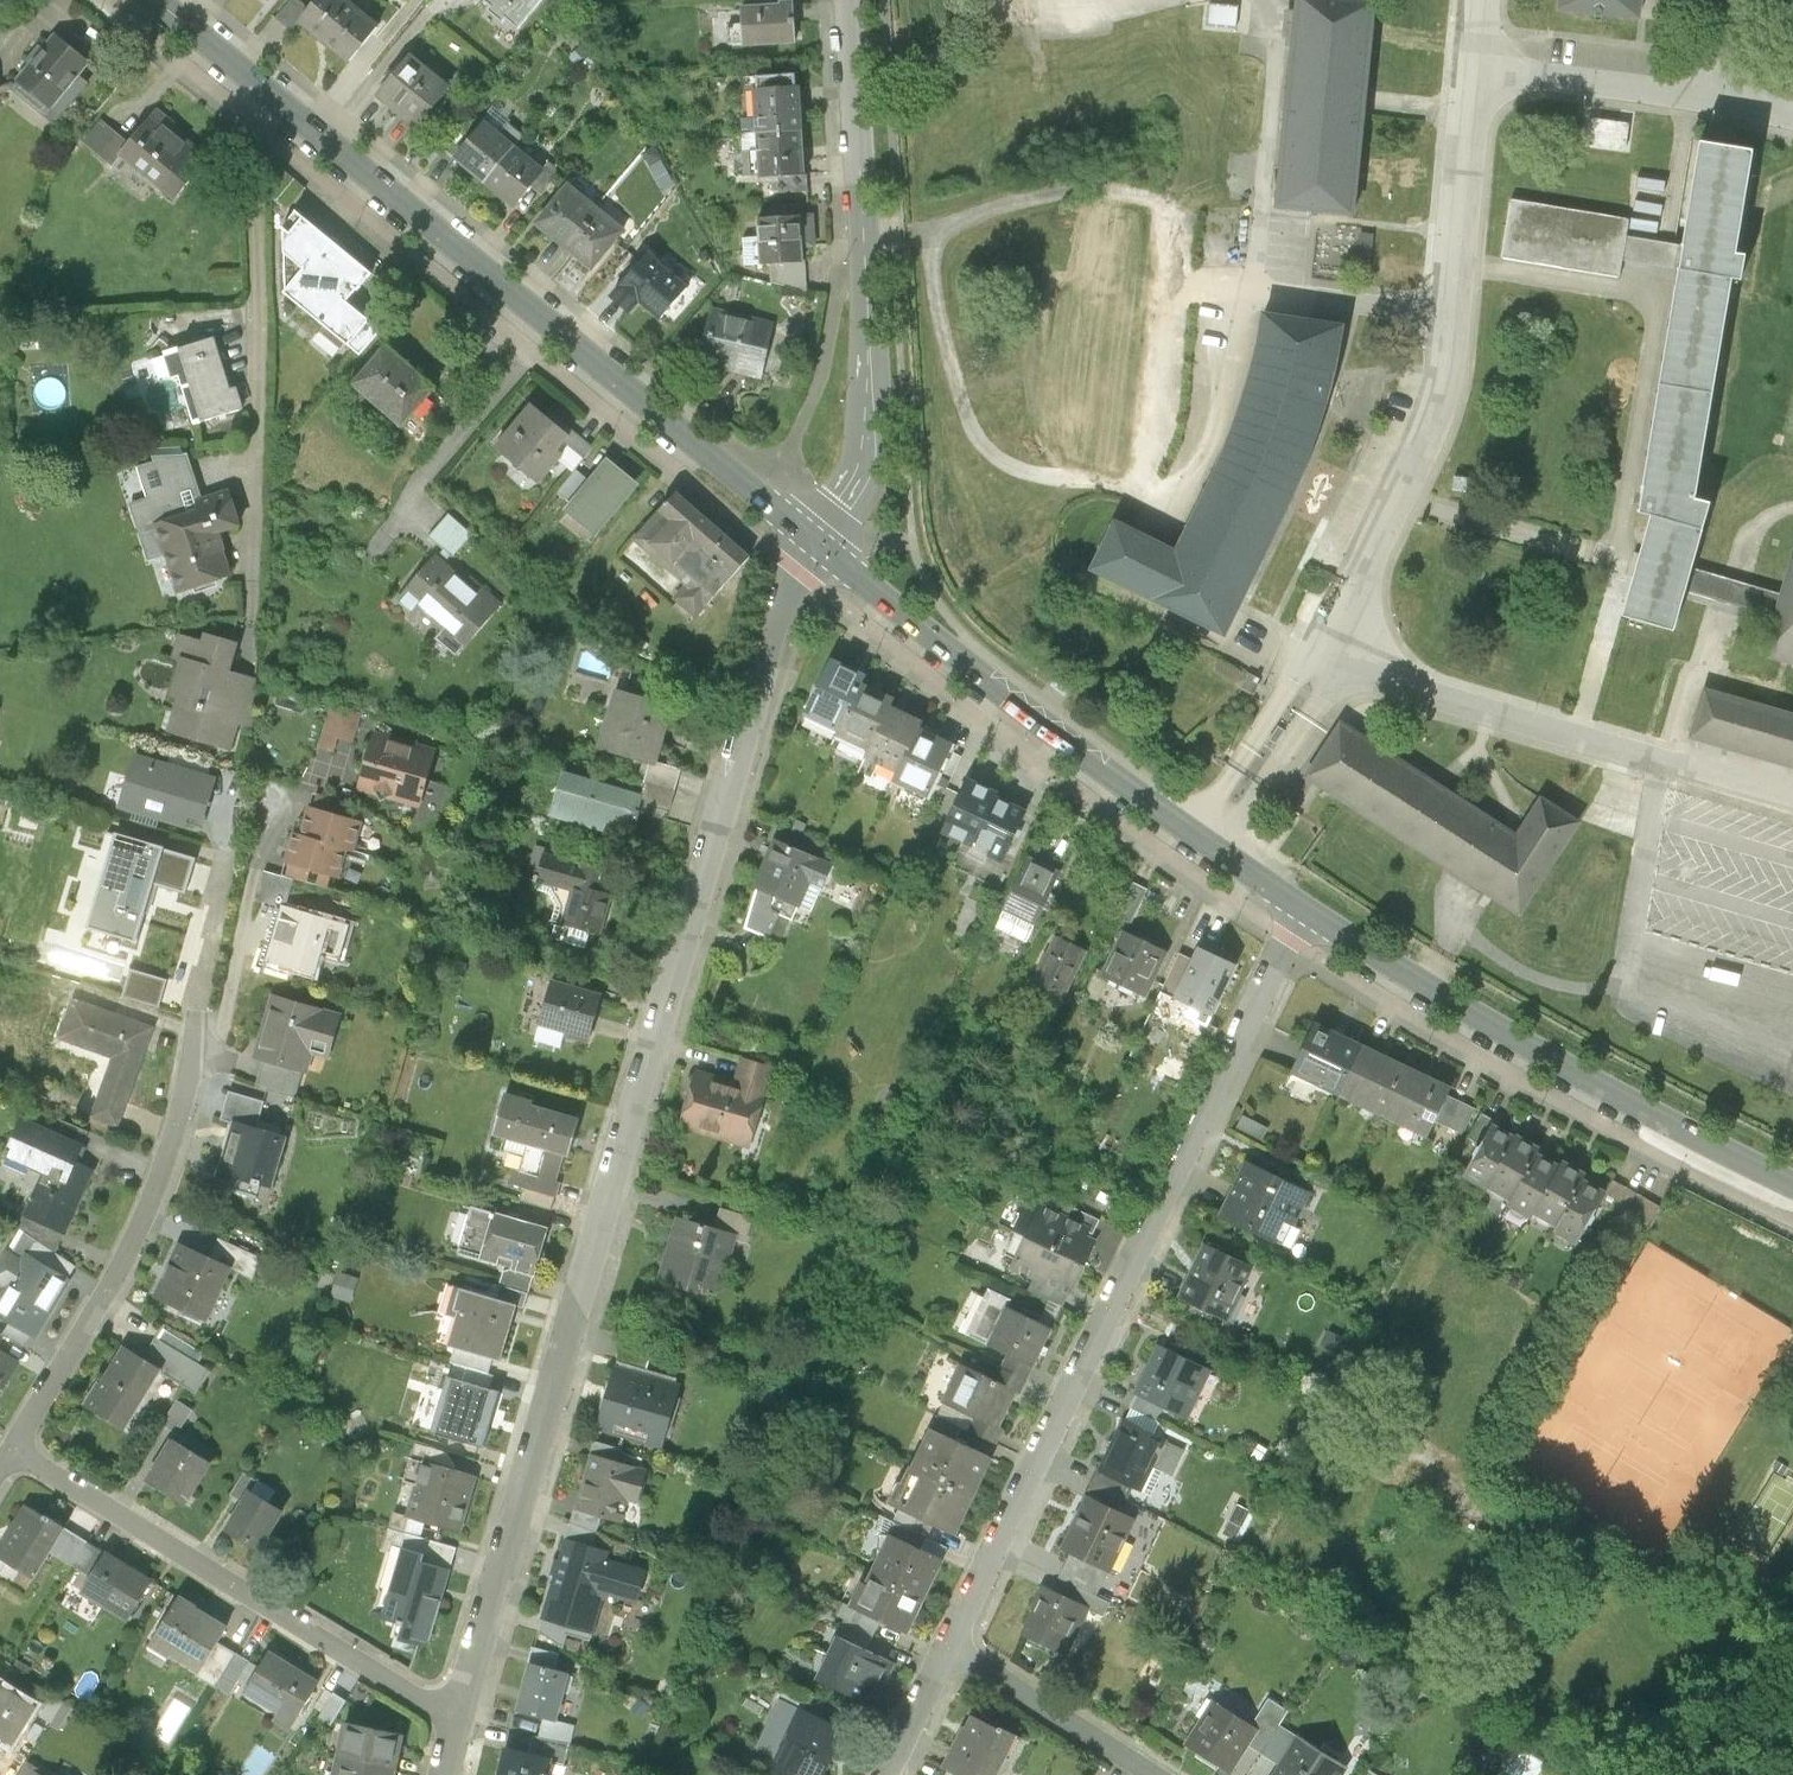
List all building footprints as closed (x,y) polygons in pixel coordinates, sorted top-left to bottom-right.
[(299,0),(291,0),(277,17),(294,30),(300,23),(311,9),(299,0)] [(347,0),(319,0),(311,9),(300,23),(353,65),(382,28),(347,0)] [(545,0),(484,0),(480,6),(520,38),(548,2),(545,0)] [(745,9),(776,7),(775,0),(745,0),(745,9)] [(1304,3),(1297,3),(1275,222),(1360,231),(1382,11),(1372,10),(1373,0),(1304,0),(1304,3)] [(1555,13),(1645,20),(1647,0),(1556,0),(1555,13)] [(745,9),(743,9),(744,45),(791,44),(790,2),(779,2),(779,7),(776,7),(745,9)] [(89,61),(58,36),(33,65),(32,64),(23,74),(25,75),(16,86),(56,119),(86,83),(77,76),(89,61)] [(453,88),(412,55),(377,98),(419,131),(453,88)] [(756,88),(759,132),(801,129),(799,85),(756,88)] [(209,158),(156,116),(130,147),(122,157),(176,200),(209,158)] [(516,146),(484,120),(452,160),(484,185),(516,146)] [(122,157),(130,147),(102,123),(85,142),(113,167),(122,157)] [(759,132),(761,176),(804,173),(801,129),(759,132)] [(1637,516),(1651,518),(1621,618),(1623,618),(1672,633),(1684,591),(1691,567),(1709,504),(1692,500),(1729,277),(1740,279),(1743,253),(1733,253),(1751,150),(1698,142),(1681,243),(1677,269),(1637,516)] [(547,171),(516,146),(484,185),(516,211),(547,171)] [(595,207),(566,184),(531,227),(561,250),(595,207)] [(770,202),(771,217),(798,216),(798,201),(770,202)] [(1628,222),(1511,204),(1503,259),(1619,278),(1622,259),(1626,233),(1628,222)] [(625,230),(595,207),(561,250),(591,273),(625,230)] [(374,275),(298,212),(284,229),(286,294),(363,357),(382,333),(350,303),(374,275)] [(771,217),(761,218),(763,268),(772,267),(806,266),(804,216),(798,216),(771,217)] [(1663,266),(1677,269),(1681,243),(1666,240),(1626,233),(1622,259),(1663,266)] [(632,313),(640,305),(664,323),(691,290),(647,253),(612,296),(632,313)] [(806,290),(806,266),(772,267),(772,282),(806,290)] [(774,321),(712,310),(701,369),(763,380),(774,321)] [(1090,588),(1224,655),(1254,598),(1317,456),(1345,338),(1263,323),(1248,386),(1228,445),(1175,561),(1113,535),(1090,588)] [(215,340),(166,355),(173,377),(181,375),(196,423),(244,409),(238,389),(231,391),(215,340)] [(436,388),(388,347),(354,386),(403,427),(436,388)] [(583,431),(534,391),(498,436),(546,475),(583,431)] [(644,476),(612,448),(566,501),(599,529),(644,476)] [(169,551),(181,589),(228,574),(215,533),(240,525),(229,492),(201,501),(187,457),(154,456),(157,465),(142,470),(151,499),(135,504),(152,556),(169,551)] [(752,546),(676,483),(622,548),(697,611),(752,546)] [(432,534),(456,554),(474,530),(451,511),(432,534)] [(507,601),(439,544),(393,598),(462,655),(507,601)] [(1765,656),(1792,664),(1792,561),(1783,594),(1776,619),(1765,656)] [(1729,605),(1776,619),(1783,594),(1736,580),(1691,567),(1684,591),(1729,605)] [(181,691),(171,724),(237,743),(258,672),(234,665),(244,632),(204,620),(200,634),(180,628),(175,644),(184,647),(172,688),(181,691)] [(863,674),(830,661),(806,719),(839,733),(859,684),(863,674)] [(678,694),(620,677),(601,738),(660,755),(678,694)] [(890,697),(859,684),(839,733),(835,743),(866,756),(887,706),(890,697)] [(1703,694),(1690,739),(1792,768),(1792,719),(1703,694)] [(356,747),(363,707),(331,702),(324,742),(356,747)] [(924,721),(887,706),(866,756),(864,761),(902,776),(920,731),(924,721)] [(1340,715),(1304,772),(1313,779),(1318,781),(1346,799),(1520,910),(1585,815),(1542,785),(1516,822),(1513,828),(1440,780),(1340,715)] [(376,725),(358,784),(422,804),(440,745),(376,725)] [(931,806),(956,746),(920,731),(902,776),(895,791),(931,806)] [(218,779),(137,754),(121,807),(185,826),(189,815),(205,820),(218,779)] [(646,787),(565,762),(549,811),(631,836),(646,787)] [(997,790),(967,778),(945,834),(974,846),(992,801),(997,790)] [(319,795),(315,809),(343,817),(347,802),(319,795)] [(1003,867),(1024,814),(992,801),(974,846),(971,854),(1003,867)] [(308,808),(301,835),(347,849),(354,851),(362,823),(343,817),(315,809),(308,808)] [(832,858),(767,827),(744,928),(786,946),(832,858)] [(295,833),(286,861),(292,864),(332,875),(338,877),(347,849),(301,835),(295,833)] [(89,926),(139,942),(158,882),(186,890),(195,859),(116,835),(89,926)] [(618,864),(547,842),(537,873),(577,885),(566,920),(598,930),(618,864)] [(1059,874),(1028,859),(997,926),(1028,941),(1059,874)] [(332,875),(292,864),(288,878),(294,880),(327,890),(332,875)] [(259,901),(281,906),(287,908),(294,880),(288,878),(266,873),(259,901)] [(287,908),(281,906),(265,960),(315,975),(322,952),(339,957),(348,926),(287,908)] [(1059,1007),(1088,947),(1053,930),(1024,991),(1059,1007)] [(1168,954),(1124,933),(1103,976),(1148,997),(1168,954)] [(1242,965),(1200,945),(1191,962),(1175,998),(1173,999),(1215,1019),(1242,965)] [(1175,998),(1191,962),(1180,956),(1163,992),(1175,998)] [(163,1004),(171,976),(134,966),(126,993),(163,1004)] [(607,988),(554,973),(542,1017),(595,1032),(607,988)] [(118,1125),(156,1024),(72,993),(56,1035),(105,1053),(83,1112),(118,1125)] [(342,1015),(273,996),(256,1058),(266,1061),(302,1071),(307,1072),(313,1052),(331,1057),(342,1015)] [(1361,1043),(1316,1021),(1290,1075),(1335,1097),(1361,1043)] [(1407,1064),(1361,1043),(1335,1097),(1381,1119),(1407,1064)] [(694,1064),(676,1123),(748,1145),(774,1061),(737,1050),(730,1075),(694,1064)] [(302,1071),(266,1061),(259,1086),(295,1096),(302,1071)] [(1452,1086),(1407,1064),(1381,1119),(1426,1140),(1436,1121),(1447,1098),(1452,1086)] [(583,1105),(509,1082),(495,1126),(569,1149),(583,1105)] [(222,1120),(232,1123),(257,1130),(265,1103),(230,1093),(222,1120)] [(1475,1111),(1447,1098),(1436,1121),(1464,1135),(1475,1111)] [(24,1209),(68,1230),(99,1165),(76,1155),(85,1137),(23,1108),(3,1150),(43,1169),(24,1209)] [(1493,1122),(1482,1116),(1469,1138),(1480,1144),(1493,1122)] [(272,1186),(286,1139),(257,1130),(232,1123),(213,1186),(246,1195),(251,1180),(272,1186)] [(1461,1178),(1484,1191),(1516,1138),(1494,1124),(1461,1178)] [(528,1165),(531,1139),(511,1137),(510,1149),(520,1150),(519,1164),(528,1165)] [(1484,1191),(1506,1205),(1539,1151),(1516,1138),(1484,1191)] [(1506,1205),(1529,1219),(1561,1165),(1539,1151),(1506,1205)] [(1279,1170),(1246,1156),(1221,1211),(1254,1226),(1279,1170)] [(1529,1219),(1551,1232),(1584,1179),(1561,1165),(1529,1219)] [(1311,1185),(1279,1170),(1254,1226),(1286,1240),(1311,1185)] [(1551,1232),(1573,1246),(1599,1205),(1606,1192),(1584,1179),(1551,1232)] [(1612,1182),(1606,1192),(1599,1205),(1649,1231),(1661,1209),(1612,1182)] [(528,1185),(525,1196),(556,1205),(559,1195),(528,1185)] [(1084,1259),(1100,1227),(1036,1197),(1021,1229),(1084,1259)] [(552,1221),(475,1199),(462,1244),(539,1266),(552,1221)] [(735,1236),(679,1219),(663,1274),(719,1290),(735,1236)] [(1068,1291),(1084,1259),(1021,1229),(1005,1261),(1068,1291)] [(208,1318),(235,1261),(181,1236),(154,1292),(208,1318)] [(1198,1238),(1173,1295),(1228,1319),(1253,1262),(1198,1238)] [(75,1272),(20,1242),(0,1280),(0,1315),(39,1336),(75,1272)] [(353,1298),(361,1275),(342,1269),(334,1292),(353,1298)] [(504,1356),(519,1295),(463,1281),(448,1342),(504,1356)] [(980,1291),(962,1331),(1036,1365),(1054,1325),(980,1291)] [(163,1366),(121,1340),(85,1399),(127,1425),(163,1366)] [(1155,1341),(1133,1392),(1192,1417),(1214,1366),(1155,1341)] [(21,1358),(0,1345),(0,1392),(21,1358)] [(951,1354),(932,1394),(997,1425),(1016,1386),(951,1354)] [(506,1382),(450,1366),(432,1429),(488,1444),(506,1382)] [(679,1387),(616,1369),(599,1428),(663,1446),(679,1387)] [(181,1430),(194,1405),(179,1397),(166,1422),(181,1430)] [(1184,1447),(1122,1417),(1097,1468),(1159,1498),(1184,1447)] [(975,1493),(993,1454),(924,1421),(906,1460),(975,1493)] [(216,1454),(173,1429),(146,1476),(188,1501),(216,1454)] [(482,1470),(422,1455),(407,1514),(467,1530),(482,1470)] [(645,1470),(592,1455),(577,1507),(630,1523),(645,1470)] [(956,1532),(975,1493),(906,1460),(887,1499),(956,1532)] [(289,1506),(251,1482),(225,1525),(263,1548),(289,1506)] [(1136,1515),(1084,1491),(1058,1546),(1110,1570),(1136,1515)] [(25,1496),(0,1539),(0,1556),(38,1578),(70,1522),(25,1496)] [(1233,1498),(1219,1529),(1241,1539),(1256,1508),(1233,1498)] [(926,1594),(943,1557),(883,1530),(867,1567),(926,1594)] [(592,1632),(604,1592),(636,1602),(645,1570),(607,1559),(610,1550),(566,1537),(543,1618),(592,1632)] [(432,1644),(456,1556),(391,1539),(367,1626),(432,1644)] [(153,1574),(107,1545),(79,1590),(125,1619),(153,1574)] [(910,1630),(926,1594),(867,1567),(850,1603),(910,1630)] [(1042,1583),(1018,1630),(1066,1654),(1090,1607),(1042,1583)] [(230,1621),(180,1589),(149,1637),(198,1669),(230,1621)] [(898,1659),(834,1628),(809,1678),(873,1709),(898,1659)] [(321,1676),(271,1646),(239,1697),(288,1728),(321,1676)] [(567,1673),(531,1664),(519,1710),(554,1719),(567,1673)] [(0,1678),(0,1734),(16,1743),(40,1699),(0,1678)] [(331,1692),(323,1719),(338,1723),(346,1696),(331,1692)] [(1211,1694),(1181,1739),(1231,1772),(1261,1727),(1211,1694)] [(808,1774),(817,1774),(843,1723),(797,1699),(768,1754),(808,1774)] [(968,1711),(941,1762),(966,1774),(1000,1774),(1019,1738),(968,1711)] [(344,1716),(338,1748),(397,1760),(404,1729),(344,1716)] [(1268,1774),(1342,1774),(1349,1763),(1295,1730),(1268,1774)] [(332,1774),(394,1774),(397,1760),(338,1748),(332,1774)] [(506,1749),(500,1774),(542,1774),(546,1758),(506,1749)] [(24,1761),(16,1774),(48,1774),(24,1761)]
